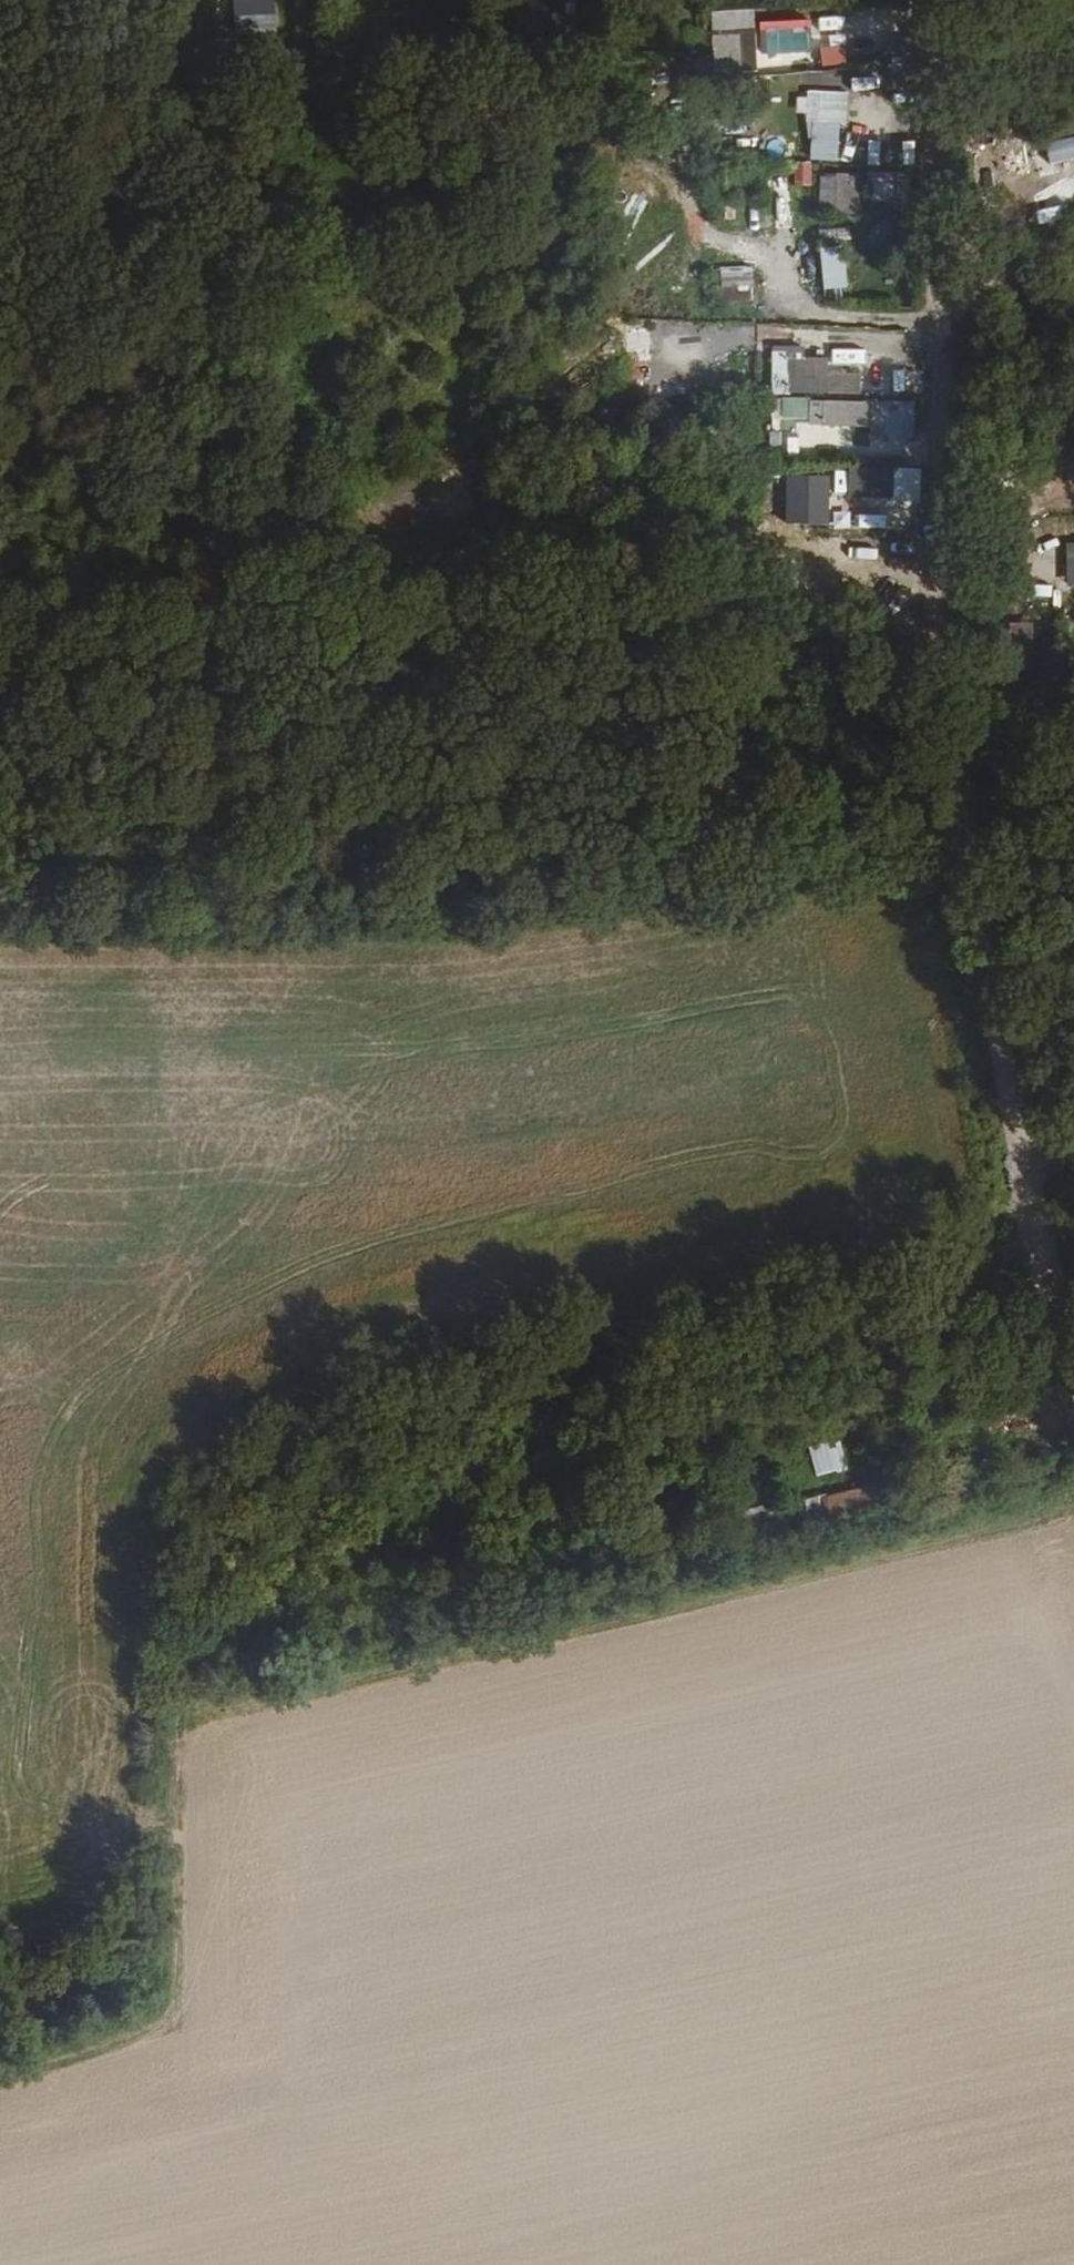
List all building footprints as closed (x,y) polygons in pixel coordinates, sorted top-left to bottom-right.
[(563,34),(563,0),(531,0),(532,34),(563,34)] [(714,8),(711,25),(752,31),(754,13),(714,8)] [(852,9),(825,11),(826,25),(852,24),(852,9)] [(809,18),(761,20),(762,53),(810,51),(809,18)] [(841,34),(822,34),(823,62),(842,61),(841,34)] [(805,157),(841,159),(845,90),(808,88),(805,157)] [(1030,143),(1038,177),(1073,169),(1073,133),(1030,143)] [(874,159),(875,145),(851,143),(850,158),(874,159)] [(811,184),(810,161),(792,162),(794,186),(811,184)] [(868,171),(868,200),(909,201),(910,172),(868,171)] [(855,214),(856,186),(836,186),(836,179),(820,179),(819,185),(835,186),(834,213),(855,214)] [(869,221),(869,246),(885,246),(885,221),(869,221)] [(822,241),(850,239),(849,226),(821,228),(822,241)] [(844,244),(820,245),(821,299),(846,298),(844,244)] [(721,287),(748,288),(750,266),(723,264),(721,287)] [(803,345),(769,346),(770,394),(860,392),(860,373),(827,374),(827,355),(803,356),(803,345)] [(833,371),(855,371),(855,356),(833,356),(833,371)] [(913,433),(913,398),(770,398),(770,420),(784,420),(784,446),(819,446),(819,433),(913,433)] [(787,475),(787,524),(830,524),(830,474),(787,475)] [(834,512),(833,526),(865,527),(866,513),(834,512)] [(1066,539),(1066,565),(1073,565),(1073,539),(1066,539)] [(1009,633),(1031,630),(1031,623),(1009,624),(1009,633)] [(1031,670),(1031,630),(1009,633),(1009,670),(1031,670)] [(840,1438),(808,1446),(816,1476),(848,1468),(840,1438)] [(829,1523),(888,1508),(882,1484),(822,1499),(829,1523)] [(794,1539),(786,1502),(763,1506),(771,1544),(794,1539)]
